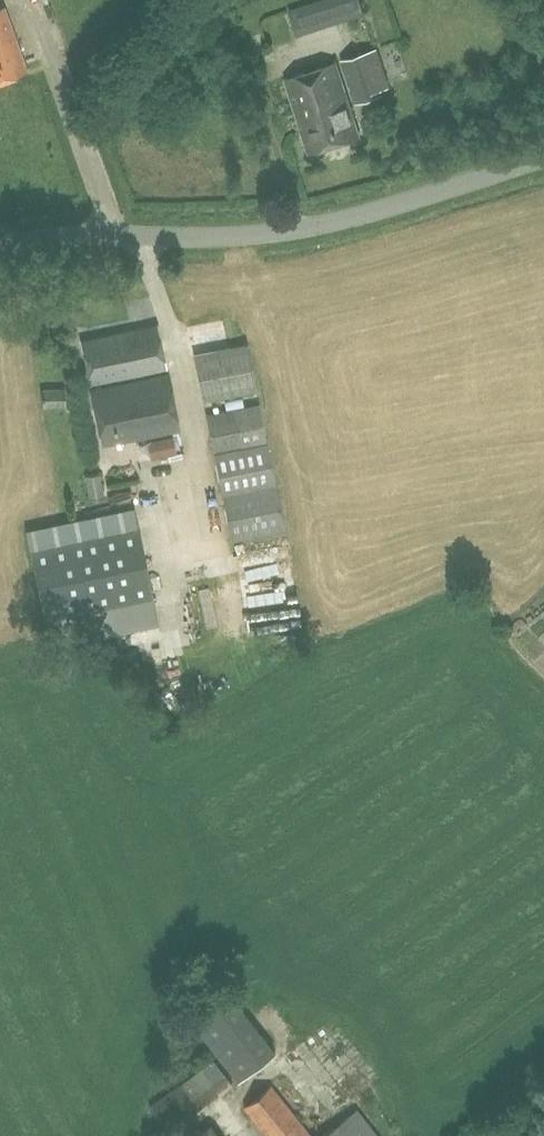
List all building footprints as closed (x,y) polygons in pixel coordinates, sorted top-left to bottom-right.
[(26,72),(17,44),(4,7),(0,8),(0,81),(26,72)] [(340,58),(355,102),(382,93),(381,89),(390,86),(377,47),(340,58)] [(335,63),(285,79),(309,153),(360,137),(335,63)] [(80,341),(89,385),(104,381),(126,377),(165,368),(156,325),(80,341)] [(202,400),(256,389),(246,341),(192,352),(202,400)] [(106,387),(90,391),(99,434),(101,445),(152,434),(177,429),(166,375),(127,383),(126,377),(104,381),(106,387)] [(64,386),(42,387),(42,406),(64,405),(64,386)] [(230,404),(204,409),(211,443),(260,433),(257,417),(234,422),(230,404)] [(160,439),(164,455),(176,453),(173,436),(160,439)] [(266,443),(213,454),(222,493),(274,482),(266,443)] [(102,495),(99,471),(85,473),(88,497),(102,495)] [(274,482),(222,493),(231,539),(284,528),(274,482)] [(106,498),(78,505),(81,516),(109,508),(106,498)] [(137,526),(28,548),(43,619),(85,610),(90,637),(157,623),(137,526)] [(274,1050),(220,979),(182,1009),(237,1079),(274,1050)] [(168,1130),(232,1084),(214,1058),(149,1104),(168,1130)] [(251,1101),(245,1107),(268,1135),(310,1135),(282,1101),(271,1086),(251,1101)] [(356,1109),(322,1135),(378,1135),(356,1109)] [(191,1135),(217,1135),(209,1124),(191,1135)]
